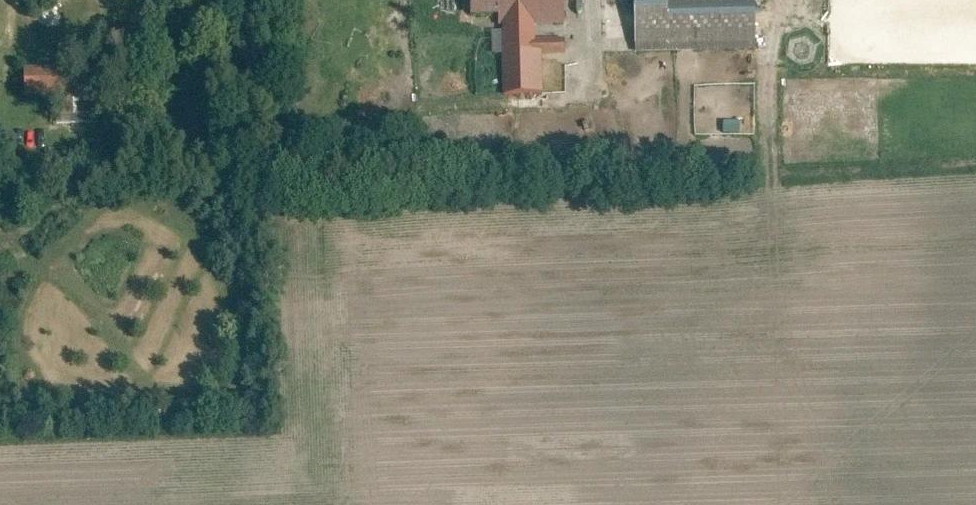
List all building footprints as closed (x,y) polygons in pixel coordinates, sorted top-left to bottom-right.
[(482,16),(508,15),(543,14),(574,13),(574,0),(481,0),(482,16)] [(640,49),(763,46),(762,0),(639,0),(640,49)] [(508,15),(510,95),(552,94),(551,54),(575,53),(575,38),(543,39),(543,14),(508,15)] [(645,51),(612,52),(613,80),(646,79),(645,51)] [(26,68),(27,96),(72,94),(71,66),(26,68)]
